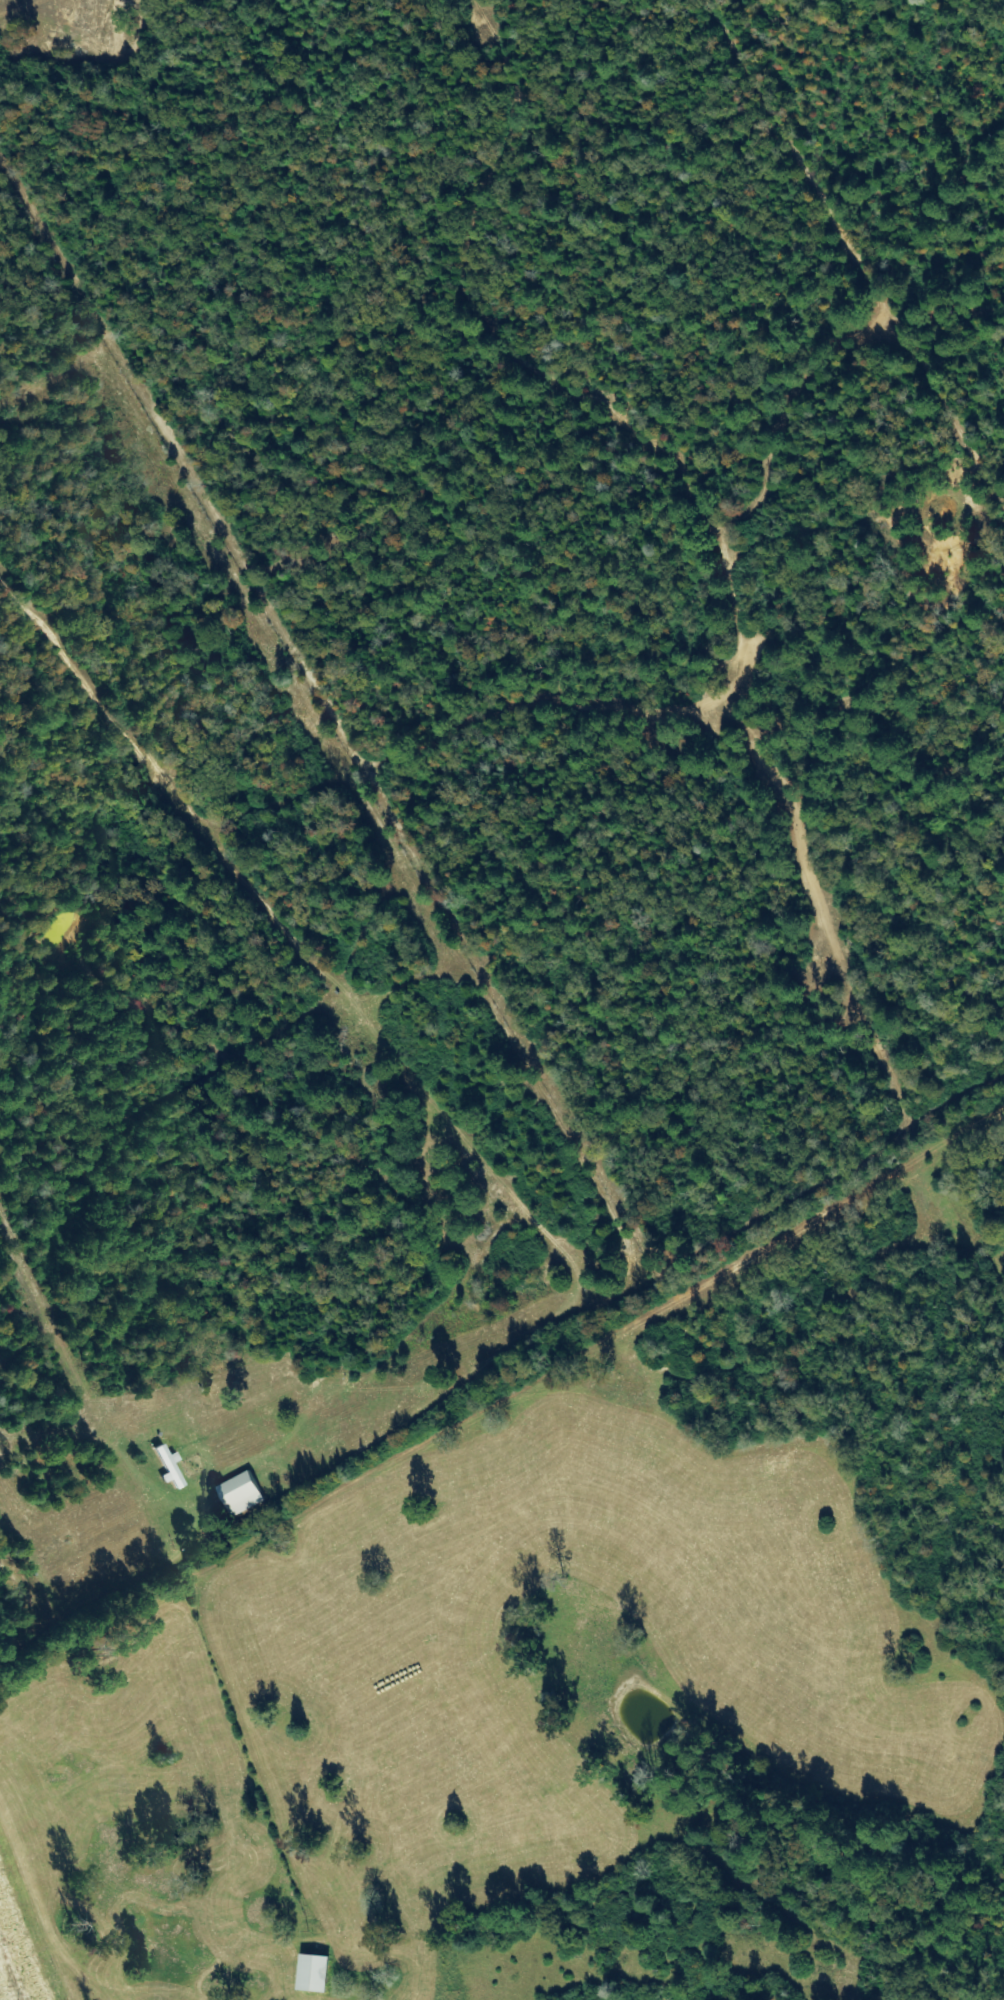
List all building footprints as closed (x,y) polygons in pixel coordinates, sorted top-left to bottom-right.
[(175,1453),(169,1456),(163,1445),(154,1450),(167,1474),(161,1477),(165,1484),(171,1481),(176,1491),(185,1487),(174,1465),(180,1461),(175,1453)] [(234,1517),(267,1501),(253,1471),(220,1487),(234,1517)] [(303,1991),(332,1993),(334,1956),(304,1954),(303,1991)]
